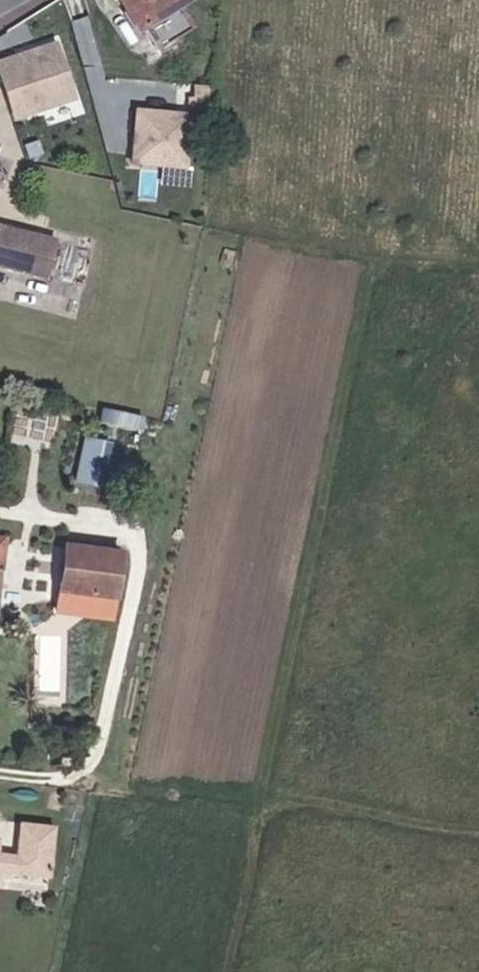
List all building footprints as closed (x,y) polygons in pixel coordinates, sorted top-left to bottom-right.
[(142,36),(191,11),(185,0),(123,0),(142,36)] [(58,40),(0,59),(0,76),(15,121),(78,100),(58,40)] [(199,114),(133,108),(128,165),(194,170),(199,114)] [(45,257),(53,221),(0,210),(0,245),(45,257)] [(45,257),(64,262),(73,226),(53,221),(45,257)] [(106,483),(113,439),(82,434),(75,478),(106,483)] [(46,572),(101,578),(107,530),(52,524),(46,572)] [(49,814),(15,811),(12,844),(46,847),(49,814)] [(0,842),(0,859),(44,864),(46,847),(12,844),(0,842)]
